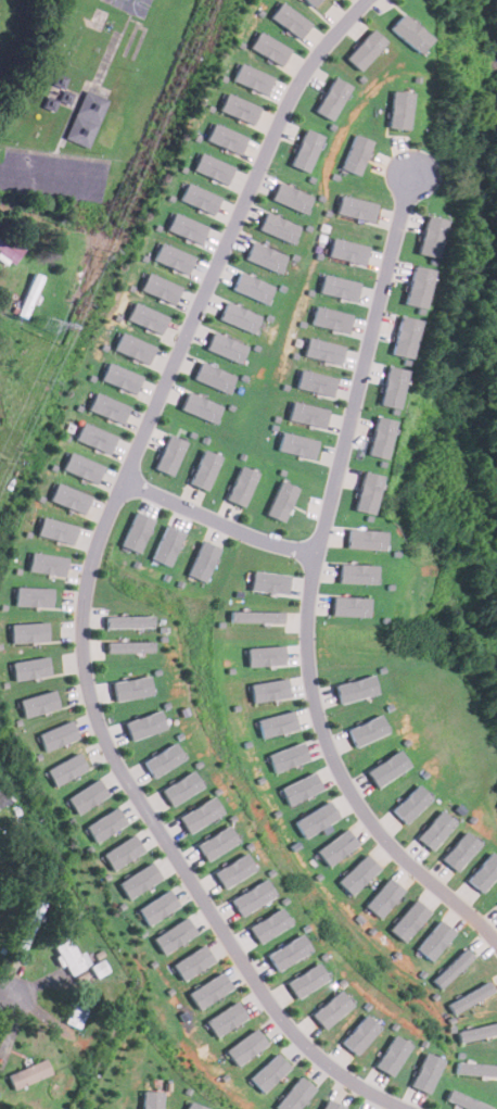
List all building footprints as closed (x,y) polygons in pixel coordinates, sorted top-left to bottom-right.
[(269,18),(300,38),(310,21),(279,2),(269,18)] [(390,27),(417,52),(430,38),(403,13),(390,27)] [(385,41),(371,28),(344,58),(358,71),(385,41)] [(290,49),(257,30),(247,48),(280,65),(290,49)] [(265,94),(272,77),(239,61),(231,79),(265,94)] [(349,86),(333,76),(314,111),(331,121),(349,86)] [(107,100),(85,89),(64,138),(87,148),(107,100)] [(59,101),(71,104),(74,93),(62,90),(59,101)] [(387,126),(407,128),(411,92),(392,90),(387,126)] [(252,124),(259,106),(225,92),(218,110),(252,124)] [(205,140),(240,153),(246,136),(212,123),(205,140)] [(290,165),(308,172),(322,135),(304,128),(290,165)] [(372,140),(354,134),(341,168),(359,175),(372,140)] [(233,166),(199,152),(192,169),(226,184),(233,166)] [(311,196),(278,180),(270,199),(304,214),(311,196)] [(220,197),(186,181),(178,200),(213,214),(220,197)] [(335,214),(372,222),(377,203),(340,194),(335,214)] [(200,243),(206,225),(173,212),(166,230),(200,243)] [(292,242),(300,225),(265,212),(258,229),(292,242)] [(416,253),(435,257),(443,218),(423,215),(416,253)] [(14,266),(25,248),(1,234),(0,235),(0,257),(14,266)] [(368,245),(332,237),(328,255),(364,265),(368,245)] [(244,259),(278,273),(285,254),(252,240),(244,259)] [(152,260),(186,275),(194,256),(161,241),(152,260)] [(403,303),(421,308),(431,269),(412,265),(403,303)] [(181,286),(146,272),(139,290),(174,304),(181,286)] [(231,289),(266,303),(273,286),(239,272),(231,289)] [(19,316),(28,319),(41,275),(32,273),(19,316)] [(319,292),(355,301),(359,282),(323,274),(319,292)] [(161,333),(168,316),(133,301),(126,319),(161,333)] [(253,333),(260,315),(226,301),(218,318),(253,333)] [(311,324),(346,332),(352,314),(316,304),(311,324)] [(409,358),(419,319),(399,315),(391,353),(409,358)] [(205,348),(240,363),(247,345),(213,330),(205,348)] [(113,350),(148,364),(155,345),(120,331),(113,350)] [(303,355),(339,365),(344,346),(308,336),(303,355)] [(227,393),(234,375),(201,361),(192,378),(227,393)] [(136,393),(142,375),(107,362),(101,380),(136,393)] [(378,404),(397,408),(406,370),(387,365),(378,404)] [(335,377),(300,368),(295,387),(331,396),(335,377)] [(87,409),(122,424),(129,406),(94,391),(87,409)] [(221,405),(187,391),(179,408),(214,423),(221,405)] [(323,428),(328,408),(292,400),(288,419),(323,428)] [(394,420),(375,415),(366,454),(384,458),(394,420)] [(109,453),(116,436),(81,421),(75,440),(109,453)] [(313,458),(318,440),(281,431),(277,450),(313,458)] [(186,441),(168,433),(154,468),(171,476),(186,441)] [(207,490),(219,456),(201,450),(189,483),(207,490)] [(61,469),(95,483),(103,465),(68,451),(61,469)] [(256,472),(239,465),(225,499),(243,506),(256,472)] [(371,514),(381,476),(362,470),(352,509),(371,514)] [(265,515),(283,521),(296,487),(278,480),(265,515)] [(48,501),(82,514),(90,495),(55,482),(48,501)] [(153,518),(135,511),(120,545),(138,553),(153,518)] [(36,534),(71,544),(76,526),(40,515),(36,534)] [(183,531),(165,524),(151,558),(169,566),(183,531)] [(346,547),(383,549),(384,530),(347,529),(346,547)] [(187,575),(205,582),(219,547),(200,540),(187,575)] [(66,555),(29,552),(27,571),(64,575),(66,555)] [(375,564),(339,563),(339,582),(374,583),(375,564)] [(288,574),(251,571),(250,591),(286,593),(288,574)] [(14,605),(51,606),(51,587),(14,587),(14,605)] [(332,615),(369,617),(369,597),(332,595),(332,615)] [(282,612),(230,610),(230,621),(282,622),(282,612)] [(151,627),(151,615),(106,616),(106,628),(151,627)] [(47,641),(47,621),(10,623),(11,643),(47,641)] [(106,642),(106,653),(152,652),(152,640),(106,642)] [(284,665),(283,645),(246,646),(247,667),(284,665)] [(50,673),(47,655),(10,663),(13,681),(50,673)] [(340,704),(378,693),(372,673),(334,684),(340,704)] [(152,694),(148,675),(112,681),(115,701),(152,694)] [(248,683),(253,703),(289,696),(285,677),(248,683)] [(23,718),(59,707),(53,689),(17,700),(23,718)] [(130,740),(165,728),(158,709),(124,721),(130,740)] [(256,718),(260,738),(296,729),(292,709),(256,718)] [(388,732),(380,714),(346,728),(354,746),(388,732)] [(78,736),(69,719),(36,734),(44,752),(78,736)] [(184,757),(174,741),(142,761),(153,778),(184,757)] [(308,758),(301,741),(266,755),(273,773),(308,758)] [(377,786),(409,766),(398,748),(366,770),(377,786)] [(44,769),(53,786),(87,769),(78,752),(44,769)] [(161,789),(170,806),(202,786),(192,770),(161,789)] [(286,804),(321,790),(314,771),(279,786),(286,804)] [(77,815),(107,794),(97,778),(66,798),(77,815)] [(431,798),(418,783),(392,809),(405,823),(431,798)] [(178,816),(188,833),(221,812),(212,795),(178,816)] [(320,828),(321,830),(340,818),(328,799),(294,821),(305,839),(320,828)] [(94,843),(126,823),(115,806),(85,826),(94,843)] [(431,849),(455,821),(439,809),(417,837),(431,849)] [(238,842),(227,824),(195,844),(206,860),(238,842)] [(316,850),(328,866),(357,844),(345,828),(316,850)] [(457,871),(479,842),(463,830),(442,859),(457,871)] [(102,853),(112,870),(143,852),(133,834),(102,853)] [(496,873),(496,858),(489,852),(467,880),(482,892),(496,873)] [(255,870),(245,853),(213,871),(222,889),(255,870)] [(379,868),(366,853),(336,881),(351,895),(379,868)] [(162,879),(152,861),(117,881),(127,898),(162,879)] [(380,918),(403,890),(387,877),(365,905),(380,918)] [(240,916),(275,896),(265,879),(230,898),(240,916)] [(148,925),(179,906),(168,889),(137,908),(148,925)] [(390,931),(406,942),(429,909),(412,898),(390,931)] [(248,925),(258,943),(290,924),(279,907),(248,925)] [(38,920),(28,916),(17,945),(26,949),(38,920)] [(163,955),(196,933),(186,916),(152,937),(163,955)] [(431,960),(455,932),(439,919),(416,948),(431,960)] [(266,954),(276,971),(309,950),(300,933),(266,954)] [(84,951),(78,954),(67,934),(53,941),(71,975),(91,964),(84,951)] [(214,959),(203,944),(171,965),(182,981),(214,959)] [(432,979),(439,987),(473,956),(466,947),(432,979)] [(296,998),(327,979),(316,962),(285,982),(296,998)] [(199,1009),(231,987),(221,971),(188,992),(199,1009)] [(494,992),(488,981),(447,1003),(453,1013),(494,992)] [(323,1029),(352,1004),(337,988),(310,1015),(323,1029)] [(80,1029),(93,998),(77,992),(64,1022),(80,1029)] [(205,1021),(215,1037),(246,1017),(235,1000),(205,1021)] [(354,1054),(379,1028),(365,1013),(340,1041),(354,1054)] [(459,1043),(496,1033),(496,1021),(457,1031),(459,1043)] [(266,1044),(255,1028),(225,1049),(235,1066),(266,1044)] [(373,1066),(391,1075),(410,1044),(393,1034),(373,1066)] [(289,1066),(275,1051),(248,1078),(263,1092),(289,1066)] [(409,1085),(428,1093),(442,1059),(424,1051),(409,1085)] [(7,1075),(13,1090),(52,1074),(45,1058),(7,1075)] [(455,1062),(455,1074),(496,1075),(496,1063),(455,1062)] [(298,1075),(273,1107),(276,1108),(297,1108),(315,1087),(298,1075)] [(448,1088),(444,1099),(466,1108),(490,1108),(490,1107),(448,1088)] [(141,1091),(141,1108),(160,1108),(161,1091),(141,1091)] [(324,1098),(320,1108),(341,1108),(343,1105),(324,1098)] [(187,1100),(184,1108),(204,1108),(205,1107),(187,1100)]
